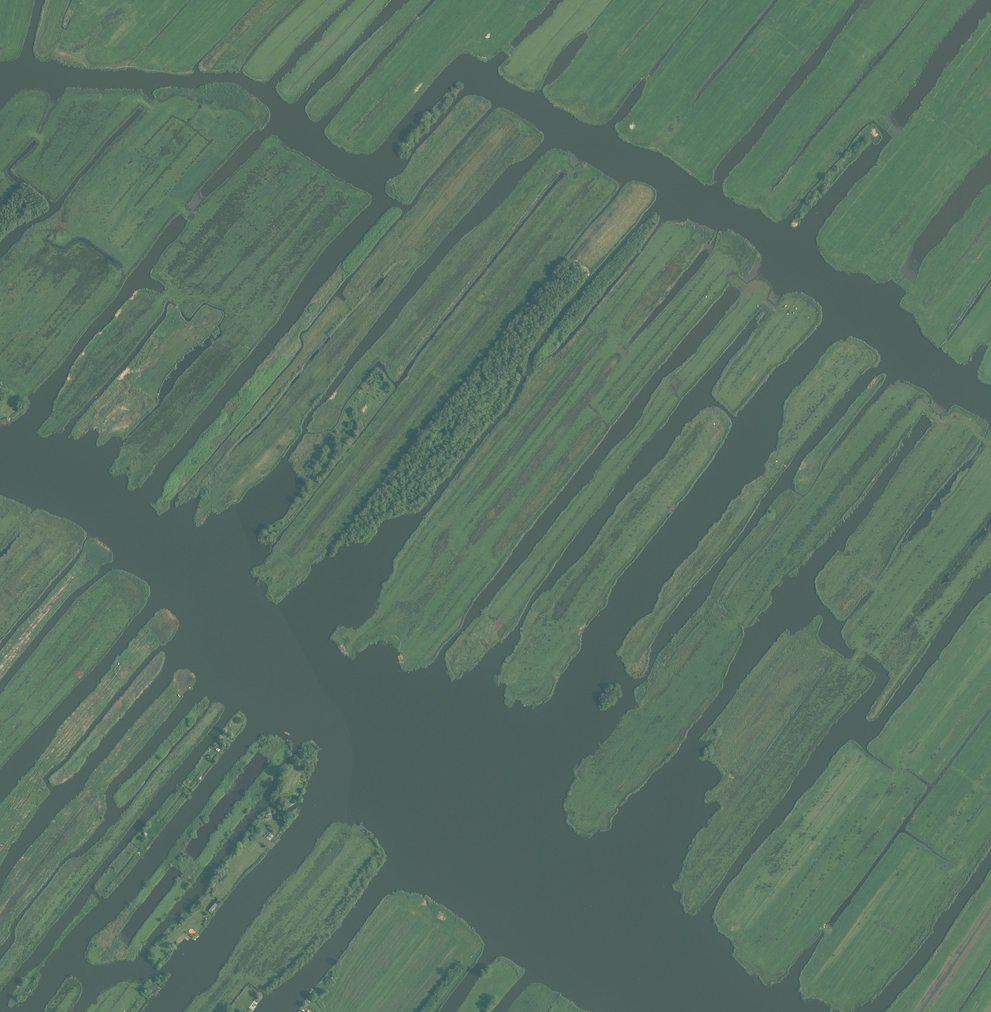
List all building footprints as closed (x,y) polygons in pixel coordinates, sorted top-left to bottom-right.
[(217,905),(215,903),(208,911),(210,912),(217,905)]
